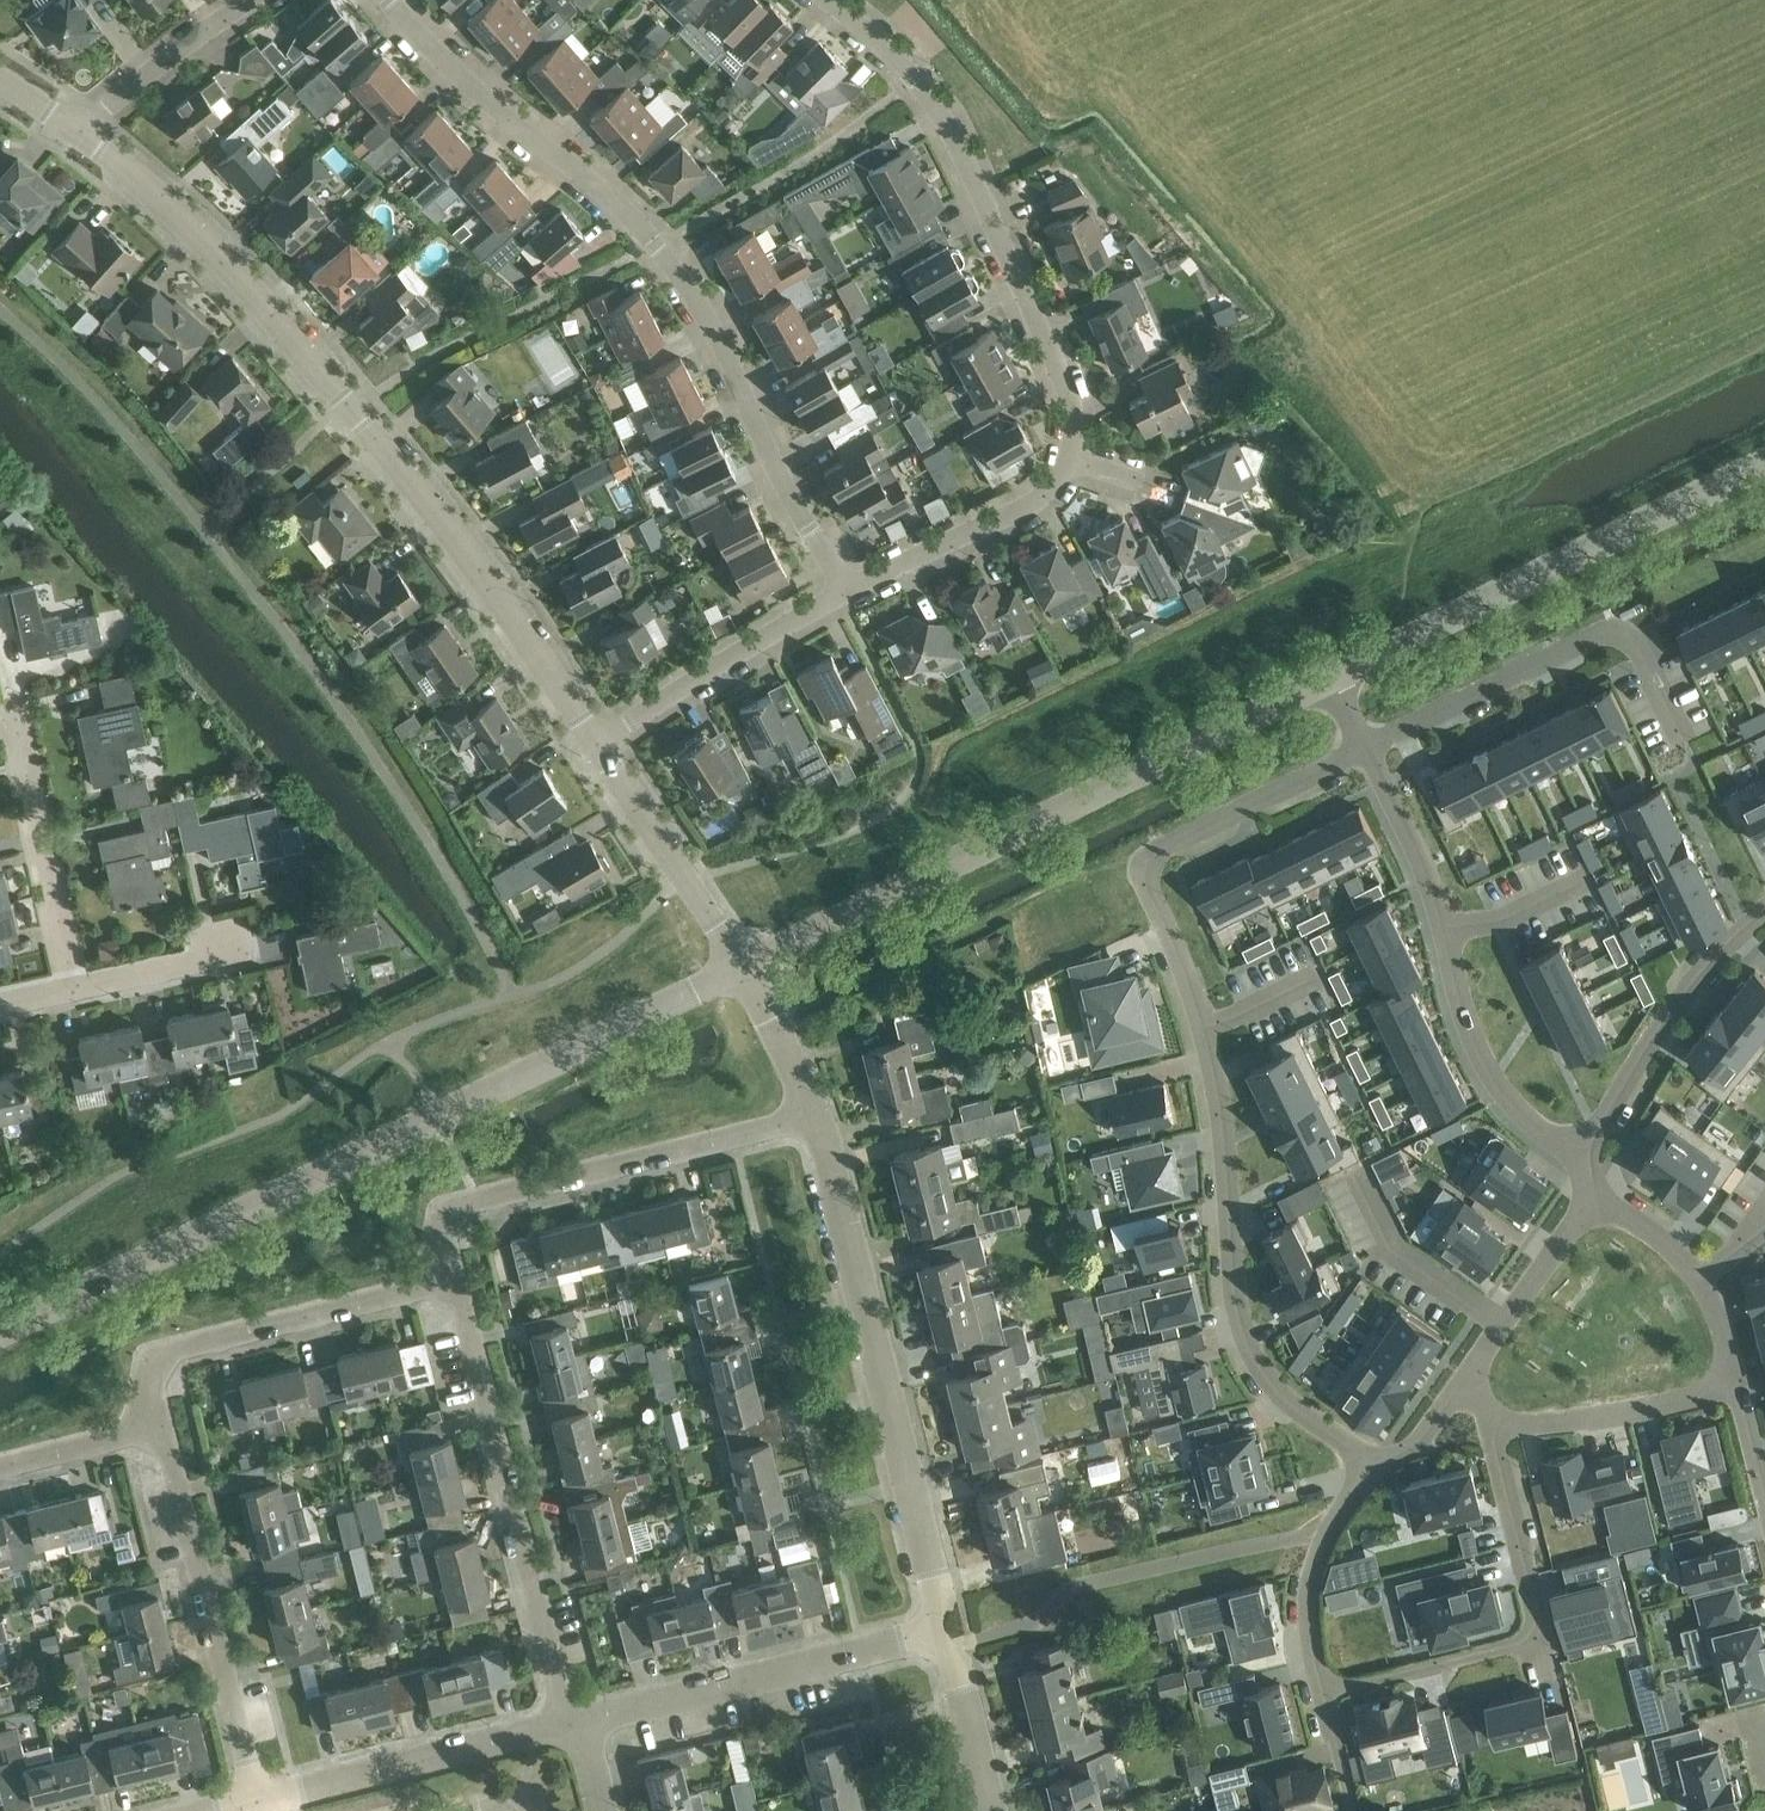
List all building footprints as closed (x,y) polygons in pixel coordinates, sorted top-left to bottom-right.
[(47,3),(28,18),(45,41),(50,37),(53,41),(57,43),(61,44),(66,44),(70,43),(74,41),(77,45),(100,28),(83,5),(90,0),(52,0),(47,3)] [(142,12),(148,8),(155,8),(166,0),(133,0),(142,12)] [(315,45),(349,15),(335,0),(325,0),(297,25),(298,26),(286,49),(288,52),(286,54),(272,38),(260,47),(275,66),(281,72),(314,44),(315,45)] [(521,7),(515,0),(488,0),(467,19),(485,38),(521,7)] [(551,1),(557,8),(565,17),(578,7),(572,0),(551,0),(551,1)] [(584,9),(593,0),(574,0),(584,9)] [(684,21),(691,14),(705,0),(663,0),(684,21)] [(690,15),(724,48),(770,2),(769,1),(766,5),(761,0),(728,0),(723,5),(718,0),(705,0),(691,14),(690,15)] [(770,2),(724,48),(741,65),(731,82),(745,95),(782,57),(771,46),(792,24),(770,2)] [(521,7),(485,38),(502,58),(520,43),(532,32),(540,41),(541,41),(548,34),(566,18),(565,17),(557,8),(537,25),(521,7)] [(349,15),(315,45),(332,65),(366,35),(349,15)] [(527,68),(545,88),(581,56),(564,37),(574,28),(566,18),(548,34),(556,43),(527,68)] [(610,33),(604,42),(613,49),(619,41),(610,33)] [(651,37),(639,49),(648,58),(659,46),(651,37)] [(759,165),(783,151),(815,132),(826,121),(825,120),(849,96),(832,80),(845,67),(819,40),(785,74),(798,87),(795,91),(813,109),(802,121),(781,133),(761,136),(749,143),(747,152),(759,165)] [(275,66),(260,47),(256,42),(240,54),(238,71),(266,74),(275,66)] [(350,81),(367,101),(400,73),(382,53),(350,81)] [(587,86),(595,95),(625,69),(616,60),(598,76),(581,56),(545,88),(562,108),(587,86)] [(607,136),(644,104),(627,85),(651,65),(639,56),(625,69),(595,95),(603,104),(590,116),(607,136)] [(306,102),(332,80),(321,67),(295,89),(306,102)] [(417,92),(400,73),(367,101),(381,116),(364,131),(364,138),(372,148),(397,126),(390,117),(417,92)] [(181,138),(186,143),(199,133),(201,135),(212,126),(210,124),(221,116),(211,101),(225,90),(215,76),(189,96),(187,94),(176,103),(178,105),(164,115),(168,120),(168,125),(169,130),(172,134),(177,137),(181,138)] [(332,80),(306,102),(318,115),(343,93),(332,80)] [(278,92),(289,104),(300,95),(289,83),(278,92)] [(293,113),(293,112),(277,95),(262,108),(259,104),(219,140),(230,152),(216,165),(228,179),(230,177),(246,194),(276,166),(257,145),(293,113)] [(720,102),(712,110),(721,118),(729,111),(720,102)] [(660,122),(644,104),(607,136),(625,156),(654,130),(663,140),(687,119),(676,108),(660,122)] [(421,155),(422,156),(454,127),(436,107),(416,126),(411,120),(401,130),(397,126),(372,148),(362,157),(376,168),(399,147),(413,162),(421,155)] [(454,127),(422,156),(437,173),(409,197),(418,208),(434,195),(435,196),(452,181),(444,171),(471,147),(454,127)] [(725,183),(707,163),(702,167),(682,144),(649,172),(671,196),(687,182),(700,197),(725,183)] [(869,145),(783,193),(791,205),(792,207),(808,198),(834,193),(833,188),(853,184),(856,188),(866,182),(870,187),(876,184),(884,197),(884,198),(923,176),(916,163),(919,161),(910,145),(899,151),(879,163),(872,150),(869,145)] [(10,230),(20,219),(31,229),(46,212),(62,195),(35,171),(33,173),(28,169),(29,168),(18,157),(16,159),(14,157),(5,150),(0,155),(0,221),(10,230)] [(291,249),(308,233),(328,215),(309,194),(331,173),(313,153),(271,192),(282,204),(264,220),(291,249)] [(452,181),(435,196),(443,205),(458,193),(465,201),(471,195),(481,206),(513,178),(495,158),(464,185),(456,177),(452,181)] [(1077,200),(1087,196),(1078,175),(1068,180),(1047,190),(1055,210),(1077,200)] [(931,189),(923,176),(884,198),(892,212),(875,222),(890,249),(893,254),(916,241),(913,236),(919,233),(912,221),(943,203),(934,187),(931,189)] [(513,178),(481,206),(497,224),(472,246),(482,258),(493,249),(512,232),(503,222),(530,198),(513,178)] [(388,182),(378,194),(390,204),(400,192),(388,182)] [(774,199),(750,214),(758,228),(779,216),(783,214),(782,213),(774,199)] [(1068,274),(1090,264),(1108,256),(1097,234),(1103,231),(1090,205),(1046,224),(1068,274)] [(529,237),(534,243),(550,261),(582,232),(562,208),(529,237)] [(339,303),(357,287),(376,269),(359,249),(370,240),(350,218),(321,244),(331,255),(312,272),(339,303)] [(108,291),(123,275),(139,258),(110,231),(106,235),(104,233),(99,233),(97,235),(80,220),(64,238),(53,249),(76,270),(80,266),(108,291)] [(715,249),(728,272),(766,251),(754,230),(753,228),(746,232),(715,249)] [(916,241),(893,254),(887,257),(902,284),(909,280),(917,295),(962,269),(959,265),(962,263),(964,258),(959,249),(953,247),(950,249),(946,242),(924,255),(916,241)] [(772,263),(766,251),(728,272),(741,295),(774,277),(780,288),(803,274),(811,270),(798,248),(772,263)] [(493,249),(482,258),(492,270),(503,260),(493,249)] [(470,256),(458,256),(458,264),(463,268),(471,268),(470,256)] [(1153,257),(1138,265),(1143,273),(1160,265),(1153,257)] [(39,271),(26,258),(14,272),(27,284),(39,271)] [(528,269),(539,281),(554,273),(541,258),(528,269)] [(844,262),(829,270),(835,280),(850,272),(844,262)] [(964,274),(962,269),(917,295),(926,309),(921,312),(936,339),(963,324),(955,309),(977,296),(973,290),(976,288),(978,282),(973,274),(967,272),(964,274)] [(414,291),(398,273),(396,271),(374,292),(383,302),(360,324),(379,345),(398,328),(403,333),(438,315),(438,309),(423,291),(414,291)] [(753,316),(766,340),(803,318),(796,306),(808,299),(811,289),(803,274),(780,288),(785,298),(753,316)] [(853,276),(836,286),(844,300),(862,290),(853,276)] [(1111,367),(1133,357),(1146,351),(1133,322),(1137,315),(1149,310),(1134,277),(1103,291),(1110,306),(1088,316),(1111,367)] [(597,311),(609,335),(652,313),(640,290),(620,300),(613,286),(587,299),(594,312),(597,311)] [(174,366),(192,346),(208,328),(187,309),(184,312),(157,288),(142,305),(128,292),(102,321),(116,334),(130,321),(147,336),(145,339),(174,366)] [(84,336),(100,319),(87,307),(71,324),(84,336)] [(664,337),(652,313),(609,335),(621,359),(664,337)] [(803,318),(766,340),(779,363),(811,344),(817,355),(848,337),(839,321),(826,328),(822,321),(809,329),(803,318)] [(90,336),(102,348),(113,336),(101,325),(90,336)] [(951,353),(965,377),(1007,353),(992,328),(968,342),(961,330),(931,347),(939,361),(951,353)] [(580,330),(567,337),(575,351),(588,344),(580,330)] [(856,350),(848,337),(817,355),(812,357),(818,367),(785,386),(798,410),(838,387),(826,367),(856,350)] [(868,349),(880,369),(894,361),(882,340),(868,349)] [(1021,378),(1007,353),(965,377),(978,401),(966,408),(973,422),(1004,404),(997,392),(1021,378)] [(214,371),(203,380),(225,406),(230,402),(247,422),(214,449),(228,466),(230,464),(266,433),(267,431),(254,416),(269,403),(252,383),(254,381),(233,356),(214,371)] [(638,377),(649,401),(692,379),(681,356),(643,374),(637,364),(616,374),(622,385),(638,377)] [(1147,392),(1130,401),(1145,432),(1161,424),(1164,428),(1176,422),(1174,417),(1189,410),(1183,397),(1187,395),(1186,393),(1193,389),(1177,358),(1166,364),(1144,374),(1152,390),(1147,392)] [(468,433),(472,430),(471,429),(489,413),(476,398),(480,394),(471,384),(476,379),(462,362),(448,369),(434,381),(445,394),(432,405),(442,416),(436,420),(454,440),(466,430),(468,433)] [(600,369),(590,374),(595,385),(605,379),(600,369)] [(157,411),(172,425),(201,393),(186,379),(157,411)] [(704,403),(692,379),(649,401),(655,414),(642,420),(653,441),(677,429),(672,419),(704,403)] [(849,407),(838,387),(798,410),(812,433),(840,417),(847,429),(876,412),(869,400),(863,399),(849,407)] [(885,394),(872,400),(877,410),(890,404),(885,394)] [(1023,459),(1019,452),(1032,445),(1017,419),(1005,426),(998,413),(963,433),(991,483),(1017,468),(1023,459)] [(512,486),(523,480),(522,476),(538,468),(530,453),(538,449),(539,444),(525,417),(497,432),(505,447),(476,463),(484,477),(486,476),(494,491),(510,482),(512,486)] [(677,429),(653,441),(643,446),(648,456),(671,446),(683,470),(723,450),(711,426),(682,440),(677,429)] [(838,494),(876,473),(875,472),(889,464),(868,428),(842,442),(849,455),(824,469),(838,494)] [(927,428),(914,437),(921,449),(935,440),(927,428)] [(616,433),(602,435),(605,451),(619,449),(616,433)] [(1190,482),(1184,497),(1256,523),(1237,485),(1253,477),(1251,473),(1256,471),(1265,449),(1243,441),(1238,443),(1236,439),(1204,455),(1182,465),(1190,482)] [(621,449),(609,456),(620,477),(632,471),(621,449)] [(723,450),(683,470),(671,476),(680,494),(675,496),(683,513),(715,497),(713,492),(721,487),(719,482),(735,474),(723,450)] [(922,456),(940,485),(949,479),(931,450),(922,456)] [(885,488),(876,473),(838,494),(853,519),(878,505),(885,517),(910,503),(898,481),(885,488)] [(536,551),(555,541),(560,543),(570,537),(571,533),(578,529),(570,514),(587,505),(571,475),(562,480),(541,491),(549,506),(521,521),(536,551)] [(337,562),(354,547),(373,532),(362,519),(365,516),(349,497),(346,499),(338,489),(322,502),(313,490),(288,510),(311,538),(315,535),(337,562)] [(1219,542),(1256,523),(1184,497),(1178,513),(1162,522),(1173,543),(1189,575),(1193,573),(1195,578),(1202,583),(1212,584),(1220,580),(1225,572),(1225,563),(1223,558),(1226,556),(1219,542)] [(716,535),(726,554),(766,533),(766,532),(764,533),(749,504),(732,513),(729,508),(724,511),(720,502),(690,517),(702,542),(716,535)] [(0,517),(0,532),(4,538),(28,522),(16,505),(0,517)] [(653,513),(635,521),(648,546),(665,538),(653,513)] [(665,514),(658,518),(661,525),(668,521),(665,514)] [(1147,533),(1135,540),(1134,539),(1135,539),(1133,534),(1132,535),(1123,518),(1097,532),(1093,543),(1111,578),(1130,568),(1134,575),(1144,578),(1153,596),(1163,599),(1178,592),(1147,533)] [(1330,522),(1313,531),(1321,544),(1338,536),(1330,522)] [(578,612),(599,601),(621,590),(611,571),(630,561),(615,532),(582,549),(590,563),(561,578),(578,612)] [(789,579),(766,533),(726,554),(741,583),(736,585),(744,601),(789,579)] [(1101,591),(1094,577),(1083,555),(1067,564),(1056,543),(1022,560),(1043,601),(1045,600),(1054,616),(1101,591)] [(377,630),(399,614),(418,600),(398,572),(383,583),(378,576),(381,574),(370,560),(345,579),(360,599),(357,602),(377,630)] [(1032,624),(1025,612),(1014,590),(996,600),(985,579),(951,597),(971,635),(988,626),(996,643),(1032,624)] [(96,616),(95,614),(59,622),(58,615),(42,619),(34,584),(0,592),(0,618),(2,629),(20,625),(27,655),(101,639),(96,616)] [(1196,585),(1184,591),(1192,607),(1204,601),(1196,585)] [(1752,592),(1753,593),(1754,593),(1764,615),(1764,586),(1752,592)] [(317,614),(328,605),(319,593),(308,601),(317,614)] [(1729,605),(1749,644),(1764,636),(1764,615),(1754,593),(1753,593),(1729,605)] [(645,597),(619,610),(626,626),(600,639),(604,646),(601,647),(606,658),(609,656),(615,667),(657,645),(643,619),(654,613),(645,597)] [(1729,605),(1705,617),(1724,656),(1749,644),(1729,605)] [(123,608),(106,609),(108,630),(125,629),(123,608)] [(716,635),(736,625),(729,611),(709,621),(716,635)] [(965,663),(954,642),(943,621),(941,622),(941,623),(926,631),(919,618),(914,616),(913,619),(910,619),(903,622),(901,617),(879,629),(901,671),(919,661),(943,668),(945,673),(965,663)] [(1705,617),(1680,629),(1699,669),(1724,656),(1705,617)] [(405,667),(414,668),(423,662),(444,691),(476,669),(466,654),(467,653),(457,639),(456,640),(445,624),(425,637),(416,624),(396,637),(388,642),(405,667)] [(909,746),(901,731),(865,664),(851,671),(847,663),(838,667),(832,655),(798,672),(809,693),(814,691),(826,715),(842,706),(858,736),(867,731),(882,760),(909,746)] [(118,808),(138,804),(150,801),(145,777),(130,780),(129,776),(132,775),(132,774),(131,774),(129,766),(127,766),(122,743),(144,739),(136,701),(135,701),(129,672),(99,678),(105,708),(81,714),(85,730),(90,729),(92,739),(84,741),(94,783),(111,780),(118,808)] [(996,687),(984,693),(991,707),(1002,701),(996,687)] [(1611,687),(1585,700),(1605,739),(1630,726),(1611,687)] [(763,764),(791,749),(807,780),(832,767),(815,736),(808,739),(792,708),(781,714),(770,692),(739,708),(749,727),(745,729),(763,764)] [(490,764),(502,756),(522,743),(504,716),(508,714),(497,697),(477,709),(468,695),(438,714),(459,746),(472,737),(490,764)] [(1585,700),(1561,712),(1580,751),(1605,739),(1585,700)] [(1753,715),(1759,726),(1764,724),(1764,710),(1753,715)] [(1561,712),(1537,724),(1556,763),(1580,751),(1561,712)] [(1753,715),(1739,722),(1745,733),(1759,726),(1753,715)] [(403,736),(412,730),(404,718),(394,725),(403,736)] [(1537,724),(1512,736),(1531,775),(1556,763),(1537,724)] [(718,750),(709,736),(700,742),(696,736),(686,743),(685,748),(686,751),(675,758),(699,794),(719,781),(728,794),(751,779),(732,741),(718,750)] [(1512,736),(1488,748),(1507,787),(1531,775),(1512,736)] [(1488,748),(1463,760),(1483,799),(1507,787),(1488,748)] [(1449,794),(1435,801),(1448,829),(1464,821),(1459,811),(1483,799),(1463,760),(1438,773),(1449,794)] [(516,808),(532,834),(550,822),(547,818),(567,805),(552,784),(554,783),(543,767),(519,783),(509,768),(489,782),(477,790),(497,821),(516,808)] [(1641,776),(1626,783),(1632,794),(1646,787),(1641,776)] [(1723,797),(1737,824),(1751,818),(1764,844),(1764,843),(1764,779),(1764,777),(1723,797)] [(1626,783),(1612,790),(1618,801),(1632,794),(1626,783)] [(1661,788),(1614,811),(1625,834),(1673,811),(1661,788)] [(172,796),(178,823),(184,849),(207,844),(210,859),(243,851),(245,858),(238,860),(240,869),(236,870),(240,889),(268,883),(266,874),(263,875),(259,857),(285,851),(275,803),(199,820),(192,791),(172,796)] [(449,791),(442,796),(449,806),(461,799),(457,793),(449,791)] [(172,796),(150,801),(138,804),(143,828),(98,837),(103,861),(107,861),(116,907),(127,905),(127,906),(133,905),(132,904),(167,897),(162,872),(150,875),(146,856),(168,851),(163,826),(178,823),(172,796)] [(759,800),(742,808),(750,825),(767,817),(759,800)] [(1592,800),(1578,807),(1583,818),(1597,811),(1592,800)] [(1360,806),(1332,819),(1355,865),(1382,852),(1360,806)] [(1578,807),(1563,814),(1569,825),(1583,818),(1578,807)] [(1673,811),(1625,834),(1636,857),(1641,854),(1641,853),(1683,833),(1673,811)] [(1332,819),(1306,832),(1328,878),(1337,874),(1355,865),(1332,819)] [(1306,832),(1279,846),(1301,891),(1328,878),(1306,832)] [(1540,836),(1533,840),(1538,851),(1553,844),(1547,833),(1540,836)] [(1683,833),(1641,853),(1641,854),(1652,876),(1654,875),(1657,874),(1657,873),(1694,854),(1683,833)] [(558,835),(491,874),(505,897),(506,897),(504,894),(538,875),(540,879),(550,882),(561,875),(572,894),(608,873),(588,838),(567,850),(558,835)] [(1589,835),(1578,840),(1585,854),(1595,849),(1589,835)] [(1533,840),(1519,847),(1524,858),(1538,851),(1533,840)] [(1279,846),(1251,859),(1271,901),(1270,901),(1272,906),(1293,895),(1301,891),(1279,846)] [(1595,849),(1585,854),(1592,868),(1602,863),(1595,849)] [(1694,854),(1657,873),(1657,874),(1667,893),(1668,894),(1705,876),(1694,854)] [(1249,855),(1221,869),(1244,914),(1270,901),(1271,901),(1251,859),(1249,855)] [(1221,869),(1193,882),(1216,928),(1244,914),(1221,869)] [(10,901),(3,871),(0,871),(0,903),(10,901)] [(1667,893),(1657,898),(1668,921),(1716,898),(1705,876),(1668,894),(1667,893)] [(1610,878),(1599,884),(1606,898),(1617,892),(1610,878)] [(1379,881),(1365,888),(1371,899),(1385,892),(1379,881)] [(1365,888),(1352,895),(1357,906),(1371,899),(1365,888)] [(1617,892),(1606,898),(1613,912),(1624,906),(1617,892)] [(1716,898),(1668,921),(1679,944),(1727,921),(1716,898)] [(0,903),(0,959),(8,957),(3,934),(16,931),(10,901),(0,903)] [(306,933),(296,935),(308,991),(332,986),(348,982),(341,952),(381,943),(376,918),(374,918),(371,902),(355,906),(340,909),(331,911),(335,926),(306,933)] [(1388,904),(1351,922),(1362,946),(1400,927),(1388,904)] [(1325,908),(1311,915),(1317,925),(1331,918),(1325,908)] [(1311,915),(1297,922),(1303,932),(1317,925),(1311,915)] [(164,924),(166,937),(176,935),(174,922),(164,924)] [(1632,922),(1621,927),(1628,941),(1638,936),(1632,922)] [(1400,927),(1362,946),(1374,969),(1411,951),(1400,927)] [(1002,931),(990,936),(997,950),(1009,945),(1002,931)] [(1321,931),(1310,937),(1317,951),(1328,945),(1321,931)] [(1615,931),(1604,936),(1611,950),(1621,945),(1615,931)] [(1271,935),(1257,941),(1262,952),(1276,945),(1271,935)] [(117,936),(97,939),(100,955),(120,951),(117,936)] [(1638,936),(1628,941),(1635,955),(1645,950),(1638,936)] [(1257,941),(1243,948),(1248,959),(1262,952),(1257,941)] [(1561,944),(1524,963),(1536,987),(1573,968),(1561,944)] [(1621,945),(1611,950),(1617,964),(1628,959),(1621,945)] [(1411,951),(1374,969),(1385,992),(1409,980),(1410,981),(1423,975),(1411,951)] [(1119,1032),(1124,1053),(1161,1044),(1149,1007),(1143,1009),(1135,974),(1120,977),(1111,958),(1076,975),(1085,992),(1090,990),(1101,1036),(1119,1032)] [(1573,968),(1536,987),(1547,1010),(1584,992),(1573,968)] [(1336,988),(1347,983),(1340,969),(1329,974),(1336,988)] [(1737,986),(1739,989),(1739,990),(1764,1011),(1764,976),(1756,969),(1745,981),(1742,979),(1737,986)] [(1642,970),(1631,975),(1638,989),(1648,984),(1642,970)] [(1385,992),(1372,998),(1384,1022),(1421,1004),(1410,981),(1409,980),(1385,992)] [(1342,1002),(1353,997),(1347,983),(1336,988),(1342,1002)] [(1648,984),(1638,989),(1645,1003),(1655,998),(1648,984)] [(1722,1010),(1758,1038),(1758,1037),(1764,1029),(1764,1011),(1739,990),(1736,993),(1722,1010)] [(1584,992),(1547,1010),(1559,1033),(1596,1015),(1584,992)] [(203,1010),(198,1011),(207,1054),(224,1050),(226,1057),(227,1057),(229,1069),(256,1063),(253,1051),(252,1047),(252,1045),(247,1025),(247,1022),(232,1025),(229,1012),(228,1004),(226,1005),(225,999),(202,1004),(203,1010)] [(1421,1004),(1384,1022),(1395,1045),(1432,1027),(1421,1004)] [(868,1048),(876,1081),(916,1071),(911,1053),(936,1047),(927,1009),(895,1017),(901,1040),(868,1048)] [(1706,1030),(1750,1066),(1764,1048),(1764,1043),(1758,1037),(1758,1038),(1722,1010),(1706,1030)] [(172,1039),(158,1042),(165,1071),(192,1065),(190,1058),(207,1054),(198,1011),(168,1018),(172,1039)] [(1341,1014),(1331,1019),(1338,1033),(1348,1028),(1341,1014)] [(1596,1015),(1559,1033),(1570,1057),(1607,1039),(1596,1015)] [(1044,1038),(1039,1020),(1033,1022),(1037,1040),(1044,1038)] [(139,1024),(109,1031),(122,1088),(166,1078),(165,1071),(158,1042),(144,1045),(139,1024)] [(1432,1027),(1395,1045),(1407,1069),(1444,1050),(1432,1027)] [(1276,1057),(1250,1070),(1257,1084),(1254,1086),(1258,1094),(1261,1092),(1263,1095),(1307,1074),(1317,1069),(1297,1029),(1270,1043),(1276,1057)] [(1706,1030),(1689,1051),(1709,1067),(1700,1079),(1724,1099),(1750,1066),(1706,1030)] [(119,1073),(122,1088),(109,1031),(79,1037),(84,1058),(69,1061),(76,1091),(102,1085),(101,1077),(119,1073)] [(1020,1045),(1016,1052),(1017,1057),(1027,1064),(1032,1064),(1036,1058),(1037,1053),(1024,1044),(1020,1045)] [(1358,1047),(1347,1052),(1354,1066),(1365,1061),(1358,1047)] [(1444,1050),(1407,1069),(1418,1092),(1455,1074),(1444,1050)] [(1365,1061),(1354,1066),(1361,1080),(1371,1075),(1365,1061)] [(1347,1067),(1336,1072),(1343,1086),(1353,1081),(1347,1067)] [(0,1074),(0,1112),(1,1118),(2,1118),(5,1130),(10,1133),(19,1131),(22,1125),(21,1122),(47,1116),(41,1087),(27,1090),(22,1069),(0,1074)] [(920,1087),(916,1071),(876,1081),(885,1114),(918,1105),(921,1120),(954,1112),(946,1080),(920,1087)] [(1105,1073),(1082,1079),(1086,1095),(1109,1089),(1105,1073)] [(1307,1074),(1263,1095),(1275,1120),(1319,1098),(1307,1074)] [(1455,1074),(1418,1092),(1430,1116),(1467,1098),(1455,1074)] [(1353,1081),(1343,1086),(1350,1100),(1360,1095),(1353,1081)] [(1174,1121),(1165,1082),(1109,1095),(1118,1134),(1174,1121)] [(1078,1083),(1063,1087),(1066,1097),(1081,1094),(1078,1083)] [(1319,1098),(1275,1120),(1287,1144),(1331,1123),(1331,1124),(1341,1119),(1329,1093),(1319,1098)] [(1380,1093),(1370,1098),(1377,1112),(1387,1107),(1380,1093)] [(964,1119),(995,1111),(992,1096),(960,1104),(964,1119)] [(1660,1141),(1641,1167),(1666,1184),(1702,1133),(1661,1104),(1643,1129),(1660,1141)] [(964,1119),(951,1122),(956,1141),(960,1140),(990,1132),(991,1135),(1001,1133),(1020,1128),(1015,1106),(995,1111),(964,1119)] [(1387,1107),(1377,1112),(1383,1126),(1394,1121),(1387,1107)] [(1466,1128),(1461,1117),(1447,1124),(1452,1135),(1466,1128)] [(1331,1123),(1287,1144),(1300,1170),(1326,1157),(1333,1171),(1361,1157),(1353,1142),(1343,1147),(1331,1124),(1331,1123)] [(1452,1135),(1447,1124),(1433,1131),(1438,1141),(1452,1135)] [(1048,1129),(1031,1134),(1037,1156),(1054,1152),(1048,1129)] [(1702,1133),(1666,1184),(1690,1201),(1709,1175),(1721,1184),(1739,1159),(1702,1133)] [(1377,1135),(1364,1141),(1370,1152),(1383,1145),(1377,1135)] [(1492,1136),(1478,1156),(1481,1158),(1481,1159),(1534,1196),(1547,1179),(1521,1160),(1525,1154),(1507,1142),(1497,1136),(1492,1136)] [(895,1155),(904,1192),(969,1176),(963,1155),(947,1159),(943,1143),(895,1155)] [(1135,1143),(1104,1151),(1113,1187),(1128,1184),(1133,1205),(1183,1193),(1172,1149),(1139,1157),(1135,1143)] [(1400,1146),(1372,1160),(1382,1180),(1410,1166),(1400,1146)] [(1481,1159),(1464,1182),(1492,1202),(1496,1196),(1522,1214),(1534,1196),(1481,1159)] [(733,1182),(729,1166),(711,1170),(714,1186),(733,1182)] [(1392,1175),(1382,1180),(1389,1194),(1399,1189),(1392,1175)] [(980,1233),(981,1233),(1024,1222),(1019,1200),(980,1209),(976,1193),(956,1197),(952,1180),(969,1176),(904,1192),(913,1229),(975,1213),(980,1233)] [(1296,1190),(1279,1197),(1288,1216),(1305,1208),(1296,1189),(1296,1190)] [(1445,1209),(1439,1217),(1493,1255),(1505,1237),(1480,1219),(1484,1213),(1456,1193),(1445,1209)] [(684,1195),(655,1203),(664,1238),(667,1251),(668,1255),(691,1249),(690,1245),(710,1240),(698,1194),(685,1197),(684,1195)] [(667,1251),(655,1203),(625,1210),(625,1212),(613,1215),(624,1262),(667,1251)] [(1095,1205),(1077,1209),(1081,1228),(1099,1224),(1095,1205)] [(1166,1209),(1112,1222),(1118,1247),(1138,1242),(1145,1269),(1189,1258),(1180,1223),(1170,1225),(1166,1209)] [(1074,1212),(1054,1217),(1058,1235),(1078,1230),(1074,1212)] [(603,1267),(624,1262),(613,1215),(599,1218),(599,1217),(568,1224),(578,1261),(600,1255),(603,1267)] [(1439,1217),(1423,1241),(1451,1260),(1455,1255),(1481,1273),(1493,1255),(1439,1217)] [(1298,1218),(1265,1234),(1287,1278),(1287,1279),(1315,1265),(1314,1264),(1304,1242),(1309,1240),(1298,1218)] [(555,1266),(578,1261),(568,1224),(539,1231),(532,1227),(526,1236),(524,1235),(510,1239),(522,1287),(558,1278),(555,1266)] [(922,1265),(932,1303),(973,1293),(966,1266),(988,1260),(981,1233),(980,1233),(950,1240),(954,1257),(922,1265)] [(1359,1262),(1352,1248),(1341,1253),(1348,1267),(1359,1262)] [(1287,1278),(1271,1286),(1285,1313),(1331,1291),(1341,1286),(1328,1258),(1314,1264),(1315,1265),(1287,1279),(1287,1278)] [(1190,1270),(1126,1285),(1126,1286),(1130,1302),(1131,1302),(1146,1299),(1152,1321),(1153,1324),(1153,1325),(1156,1325),(1161,1323),(1162,1323),(1162,1325),(1177,1322),(1176,1320),(1200,1314),(1190,1270)] [(689,1283),(701,1333),(754,1321),(750,1305),(736,1308),(727,1273),(689,1283)] [(642,1290),(639,1275),(629,1278),(633,1292),(642,1290)] [(1748,1280),(1755,1308),(1764,1305),(1764,1276),(1748,1280)] [(513,1304),(509,1287),(498,1290),(502,1307),(513,1304)] [(973,1293),(932,1303),(941,1341),(972,1334),(977,1352),(1028,1339),(1025,1325),(1018,1321),(1003,1325),(994,1288),(973,1293)] [(1110,1289),(1097,1292),(1101,1309),(1114,1306),(1110,1290),(1110,1289)] [(1352,1289),(1343,1302),(1353,1309),(1362,1296),(1352,1289)] [(1343,1302),(1334,1314),(1344,1321),(1353,1309),(1343,1302)] [(1397,1305),(1380,1329),(1385,1332),(1386,1332),(1425,1359),(1442,1336),(1397,1305)] [(1755,1308),(1758,1322),(1755,1323),(1757,1332),(1761,1331),(1761,1334),(1764,1333),(1764,1305),(1755,1308)] [(530,1333),(537,1362),(584,1349),(574,1352),(567,1324),(577,1321),(574,1306),(522,1319),(526,1334),(530,1333)] [(758,1336),(754,1321),(701,1333),(714,1384),(752,1374),(743,1340),(758,1336)] [(1100,1322),(1082,1326),(1086,1345),(1105,1340),(1100,1322)] [(1314,1331),(1306,1342),(1316,1349),(1325,1336),(1315,1329),(1314,1331)] [(1371,1353),(1370,1354),(1410,1382),(1410,1381),(1425,1359),(1386,1332),(1385,1332),(1380,1339),(1371,1353)] [(1110,1350),(1115,1370),(1150,1361),(1162,1410),(1180,1406),(1181,1408),(1214,1401),(1213,1397),(1217,1396),(1214,1381),(1210,1382),(1205,1361),(1187,1365),(1180,1335),(1182,1335),(1181,1333),(1110,1350)] [(1028,1339),(977,1352),(982,1369),(950,1377),(960,1414),(1009,1402),(1003,1381),(1017,1378),(1013,1363),(1028,1359),(1031,1353),(1028,1339)] [(396,1340),(367,1347),(377,1386),(406,1378),(408,1385),(434,1379),(424,1341),(398,1348),(396,1340)] [(1306,1342),(1297,1355),(1307,1362),(1316,1349),(1306,1342)] [(1361,1346),(1345,1369),(1394,1404),(1393,1405),(1395,1406),(1411,1381),(1410,1381),(1410,1382),(1370,1354),(1371,1353),(1361,1346)] [(340,1362),(321,1367),(328,1399),(331,1408),(340,1406),(365,1400),(362,1389),(377,1386),(367,1347),(338,1354),(340,1362)] [(595,1393),(584,1349),(537,1362),(542,1379),(538,1380),(544,1405),(595,1393)] [(328,1399),(320,1367),(301,1372),(299,1364),(270,1371),(280,1410),(309,1403),(310,1404),(328,1399)] [(1345,1369),(1329,1393),(1378,1427),(1393,1405),(1394,1404),(1345,1369)] [(280,1410),(270,1371),(241,1378),(243,1386),(223,1391),(232,1429),(253,1424),(254,1426),(263,1423),(266,1434),(285,1429),(280,1410)] [(714,1384),(726,1434),(779,1420),(775,1405),(761,1408),(752,1374),(714,1384)] [(673,1393),(670,1379),(655,1383),(659,1397),(673,1393)] [(598,1406),(595,1393),(544,1405),(547,1419),(552,1418),(559,1446),(594,1437),(587,1409),(598,1406)] [(1013,1421),(1009,1402),(960,1414),(969,1451),(993,1445),(997,1464),(1036,1454),(1027,1417),(1013,1421)] [(340,1406),(331,1408),(333,1417),(343,1415),(340,1406)] [(439,1407),(426,1411),(429,1421),(442,1418),(439,1407)] [(1126,1418),(1108,1423),(1111,1435),(1129,1431),(1126,1418)] [(413,1446),(420,1476),(457,1467),(450,1438),(442,1440),(437,1419),(429,1421),(400,1429),(405,1448),(413,1446)] [(783,1436),(779,1420),(726,1434),(739,1484),(777,1474),(769,1440),(783,1436)] [(1193,1446),(1188,1447),(1195,1475),(1266,1457),(1266,1456),(1264,1457),(1260,1441),(1256,1442),(1253,1431),(1224,1438),(1219,1420),(1188,1427),(1193,1446)] [(662,1421),(649,1424),(651,1432),(659,1435),(665,1434),(662,1421)] [(1652,1449),(1670,1522),(1703,1514),(1693,1474),(1727,1466),(1716,1421),(1662,1435),(1665,1446),(1652,1449)] [(688,1434),(669,1438),(672,1449),(691,1444),(688,1434)] [(561,1475),(565,1489),(615,1477),(612,1462),(601,1465),(594,1437),(559,1446),(565,1474),(561,1475)] [(1580,1451),(1544,1460),(1557,1509),(1592,1500),(1591,1496),(1631,1485),(1623,1452),(1589,1461),(1590,1464),(1583,1465),(1580,1451)] [(1266,1457),(1195,1475),(1202,1503),(1207,1502),(1211,1520),(1243,1512),(1238,1494),(1267,1486),(1264,1476),(1269,1474),(1265,1458),(1266,1458),(1266,1457)] [(246,1519),(300,1506),(301,1505),(297,1488),(283,1491),(280,1480),(283,1479),(278,1459),(242,1468),(247,1488),(239,1490),(246,1519)] [(980,1493),(988,1525),(1027,1515),(1023,1497),(1052,1489),(1045,1459),(1011,1468),(1015,1484),(980,1493)] [(457,1467),(420,1476),(427,1502),(424,1503),(429,1524),(417,1527),(417,1528),(462,1517),(457,1498),(465,1496),(457,1467)] [(1470,1467),(1406,1483),(1416,1524),(1481,1507),(1470,1467)] [(634,1472),(615,1477),(565,1489),(571,1515),(576,1513),(580,1530),(626,1519),(619,1490),(638,1485),(634,1472)] [(786,1508),(777,1474),(739,1484),(752,1534),(800,1522),(803,1521),(804,1521),(800,1505),(786,1508)] [(57,1499),(70,1552),(69,1547),(112,1536),(101,1490),(87,1494),(86,1492),(57,1499)] [(1645,1494),(1627,1498),(1635,1525),(1610,1532),(1614,1549),(1656,1538),(1645,1494)] [(28,1508),(14,1511),(26,1557),(46,1552),(47,1557),(70,1552),(57,1499),(27,1506),(28,1508)] [(306,1532),(300,1506),(246,1519),(254,1548),(261,1547),(266,1566),(302,1557),(296,1535),(306,1532)] [(0,1513),(0,1564),(12,1561),(14,1568),(27,1565),(26,1557),(14,1511),(1,1515),(1,1513),(0,1513)] [(1032,1532),(1027,1515),(988,1525),(996,1558),(1031,1549),(1036,1565),(1069,1557),(1061,1525),(1032,1532)] [(445,1573),(481,1564),(474,1535),(466,1536),(462,1517),(417,1528),(422,1547),(409,1550),(417,1580),(444,1573),(445,1573)] [(826,1529),(823,1517),(804,1521),(803,1521),(806,1533),(826,1529)] [(636,1562),(626,1519),(580,1530),(584,1547),(580,1548),(586,1575),(618,1567),(633,1563),(636,1562)] [(803,1521),(800,1522),(752,1534),(756,1551),(768,1548),(767,1543),(806,1533),(803,1521)] [(1469,1550),(1485,1547),(1480,1523),(1464,1526),(1469,1550)] [(370,1528),(364,1529),(367,1539),(377,1537),(375,1531),(370,1528)] [(119,1557),(136,1553),(130,1529),(113,1534),(119,1557)] [(345,1546),(362,1542),(359,1529),(342,1534),(345,1546)] [(1702,1530),(1671,1538),(1683,1588),(1745,1572),(1744,1567),(1750,1565),(1745,1545),(1739,1547),(1738,1541),(1707,1549),(1702,1530)] [(691,1549),(688,1536),(681,1538),(676,1544),(678,1551),(691,1549)] [(364,1542),(350,1546),(355,1566),(369,1563),(364,1542)] [(1330,1560),(1336,1584),(1388,1571),(1382,1548),(1330,1560)] [(271,1616),(312,1606),(305,1579),(339,1570),(333,1549),(302,1557),(266,1566),(271,1585),(263,1587),(271,1616)] [(667,1557),(670,1569),(682,1566),(679,1554),(667,1557)] [(790,1575),(761,1582),(770,1617),(787,1613),(788,1617),(829,1607),(827,1600),(827,1599),(823,1585),(822,1582),(816,1557),(787,1564),(790,1575)] [(633,1563),(618,1567),(619,1571),(622,1580),(630,1578),(634,1571),(633,1563)] [(481,1564),(445,1573),(451,1600),(447,1601),(453,1623),(486,1615),(481,1595),(489,1593),(481,1564)] [(1398,1582),(1407,1619),(1428,1613),(1435,1641),(1441,1639),(1441,1640),(1466,1634),(1464,1625),(1477,1622),(1478,1627),(1494,1623),(1493,1618),(1499,1617),(1497,1611),(1502,1610),(1497,1590),(1492,1591),(1490,1580),(1470,1585),(1469,1581),(1467,1582),(1463,1566),(1398,1582)] [(609,1588),(623,1585),(622,1580),(619,1571),(606,1574),(609,1588)] [(1602,1580),(1554,1592),(1571,1657),(1586,1653),(1582,1635),(1614,1627),(1616,1636),(1638,1631),(1623,1571),(1601,1577),(1602,1580)] [(130,1631),(166,1622),(158,1594),(163,1593),(159,1578),(97,1594),(100,1607),(123,1601),(130,1631)] [(742,1624),(770,1617),(761,1582),(734,1589),(731,1578),(716,1582),(729,1632),(743,1629),(742,1624)] [(361,1593),(376,1589),(373,1579),(359,1583),(361,1593)] [(834,1579),(822,1582),(823,1585),(827,1599),(827,1600),(839,1597),(834,1579)] [(1277,1626),(1272,1604),(1267,1606),(1261,1584),(1266,1583),(1266,1581),(1180,1602),(1180,1604),(1171,1606),(1176,1626),(1185,1623),(1186,1629),(1228,1618),(1238,1657),(1233,1658),(1234,1660),(1278,1649),(1272,1627),(1277,1626)] [(715,1636),(729,1632),(716,1582),(703,1585),(706,1596),(677,1603),(686,1638),(714,1631),(715,1636)] [(51,1584),(35,1587),(39,1602),(48,1600),(47,1595),(53,1594),(51,1584)] [(1355,1584),(1326,1592),(1330,1608),(1359,1600),(1355,1584)] [(1697,1595),(1712,1656),(1722,1653),(1732,1696),(1741,1694),(1742,1698),(1764,1692),(1764,1635),(1761,1618),(1745,1622),(1736,1586),(1697,1595)] [(686,1638),(677,1603),(674,1592),(631,1603),(634,1614),(617,1618),(627,1658),(658,1650),(657,1645),(686,1638)] [(312,1606),(271,1616),(278,1645),(285,1643),(290,1663),(332,1653),(327,1631),(319,1633),(312,1606)] [(166,1622),(130,1631),(137,1658),(114,1664),(117,1679),(181,1665),(177,1650),(173,1651),(166,1622)] [(56,1633),(40,1636),(44,1652),(59,1648),(56,1633)] [(396,1639),(386,1641),(388,1651),(398,1649),(396,1639)] [(1024,1669),(1033,1706),(1077,1695),(1073,1677),(1075,1676),(1074,1670),(1072,1670),(1068,1657),(1082,1654),(1078,1640),(1035,1651),(1038,1665),(1024,1669)] [(482,1653),(452,1661),(462,1700),(491,1692),(489,1685),(509,1680),(501,1647),(482,1651),(482,1653)] [(1652,1659),(1630,1665),(1646,1731),(1668,1725),(1660,1692),(1652,1659)] [(426,1665),(403,1671),(411,1704),(431,1699),(433,1707),(462,1700),(452,1661),(426,1667),(426,1665)] [(69,1672),(74,1694),(93,1689),(87,1667),(69,1672)] [(1182,1670),(1156,1676),(1161,1697),(1187,1690),(1182,1670)] [(355,1684),(365,1724),(394,1717),(392,1709),(411,1704),(403,1671),(385,1675),(385,1677),(355,1684)] [(107,1676),(97,1679),(99,1689),(110,1687),(107,1676)] [(1232,1678),(1198,1686),(1203,1704),(1237,1695),(1232,1678)] [(1296,1738),(1282,1682),(1244,1692),(1258,1748),(1296,1738)] [(126,1683),(113,1686),(117,1701),(130,1698),(126,1683)] [(336,1731),(365,1724),(355,1684),(328,1691),(328,1690),(305,1695),(314,1728),(334,1723),(336,1731)] [(1661,1689),(1670,1723),(1686,1719),(1677,1685),(1661,1689)] [(1555,1760),(1578,1755),(1567,1708),(1546,1713),(1541,1689),(1489,1701),(1498,1740),(1548,1729),(1555,1760)] [(14,1706),(10,1690),(0,1693),(0,1709),(14,1706)] [(1081,1710),(1077,1695),(1033,1706),(1042,1743),(1057,1739),(1060,1754),(1104,1743),(1100,1726),(1087,1729),(1084,1717),(1085,1716),(1084,1710),(1081,1710)] [(1458,1761),(1444,1709),(1442,1709),(1443,1712),(1420,1718),(1415,1697),(1399,1701),(1398,1697),(1373,1703),(1374,1707),(1359,1711),(1364,1731),(1358,1732),(1357,1730),(1355,1730),(1370,1788),(1372,1788),(1370,1779),(1394,1772),(1388,1749),(1424,1739),(1430,1763),(1454,1757),(1456,1762),(1458,1761)] [(1471,1710),(1452,1715),(1458,1735),(1476,1731),(1471,1710)] [(139,1735),(147,1772),(176,1765),(177,1770),(209,1762),(197,1711),(166,1719),(168,1728),(139,1735)] [(801,1733),(814,1783),(852,1774),(844,1740),(858,1736),(854,1720),(801,1733)] [(1653,1736),(1662,1773),(1684,1767),(1689,1786),(1688,1786),(1694,1810),(1697,1810),(1738,1800),(1737,1797),(1742,1796),(1737,1777),(1733,1779),(1732,1775),(1727,1776),(1719,1744),(1705,1747),(1699,1724),(1653,1736)] [(757,1731),(743,1734),(747,1751),(762,1747),(757,1731)] [(119,1779),(147,1772),(139,1735),(111,1742),(109,1732),(96,1735),(109,1787),(120,1784),(119,1779)] [(84,1749),(54,1756),(63,1793),(91,1786),(93,1791),(109,1787),(96,1735),(81,1739),(84,1749)] [(1609,1740),(1596,1744),(1600,1760),(1613,1756),(1609,1740)] [(0,1761),(0,1790),(5,1810),(11,1810),(21,1808),(37,1804),(35,1800),(45,1797),(63,1793),(54,1756),(51,1742),(24,1749),(22,1741),(5,1745),(9,1759),(3,1760),(0,1761)] [(645,1772),(652,1800),(688,1792),(681,1763),(691,1761),(688,1746),(637,1758),(641,1773),(645,1772)] [(1059,1810),(1085,1810),(1105,1806),(1098,1780),(1117,1775),(1110,1750),(1077,1758),(1081,1773),(1051,1780),(1059,1810)] [(1240,1803),(1235,1784),(1251,1780),(1246,1762),(1210,1771),(1219,1809),(1240,1803)] [(1260,1777),(1265,1797),(1279,1793),(1283,1810),(1320,1810),(1323,1810),(1321,1805),(1333,1802),(1324,1767),(1297,1774),(1295,1768),(1260,1777)] [(852,1774),(814,1783),(821,1810),(877,1810),(875,1805),(860,1808),(852,1774)] [(750,1776),(731,1781),(737,1802),(756,1797),(750,1776)] [(652,1800),(655,1810),(704,1810),(698,1789),(688,1792),(652,1800)]
